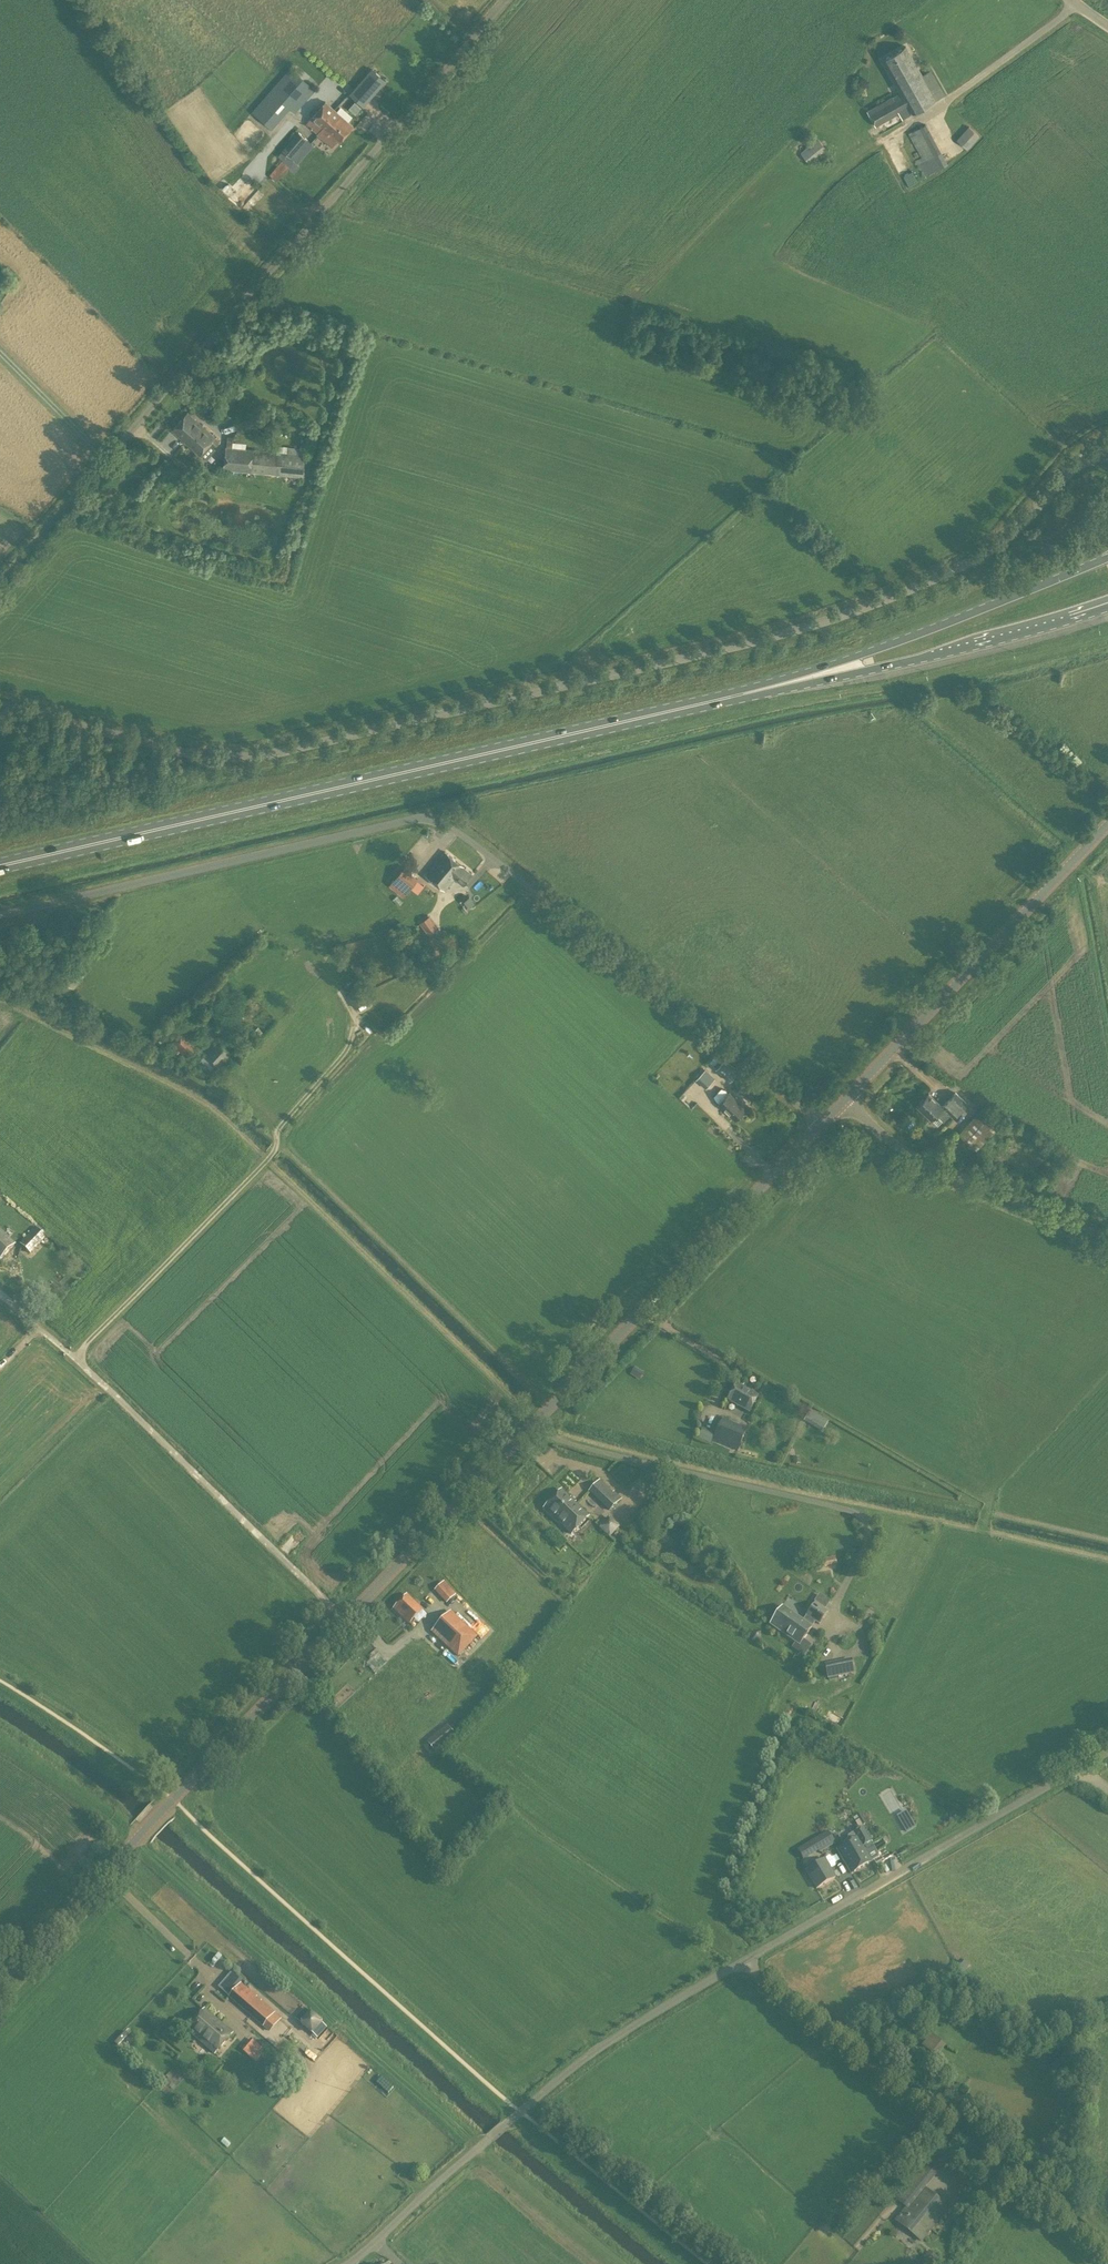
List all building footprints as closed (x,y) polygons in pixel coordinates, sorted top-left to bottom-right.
[(881,59),(899,91),(866,110),(875,126),(899,113),(902,119),(912,113),(911,113),(936,98),(936,99),(945,94),(930,69),(922,74),(906,45),(881,59)] [(372,68),(350,93),(355,97),(362,89),(370,96),(385,80),(372,68)] [(295,112),(315,90),(295,72),(257,115),(272,129),(290,108),(295,112)] [(345,103),(359,115),(365,107),(352,96),(345,103)] [(306,123),(318,133),(323,127),(339,141),(353,125),(325,101),(306,123)] [(923,176),(947,163),(926,123),(908,133),(921,157),(915,160),(923,176)] [(979,135),(968,125),(956,139),(967,149),(979,135)] [(278,155),(283,160),(270,175),(276,181),(294,160),(297,163),(313,144),(299,132),(278,155)] [(808,162),(826,149),(818,139),(800,152),(808,162)] [(185,442),(202,424),(188,412),(172,429),(185,442)] [(202,424),(185,442),(198,454),(207,445),(212,449),(220,441),(215,437),(202,424)] [(225,447),(223,469),(303,477),(305,447),(287,446),(287,447),(282,446),(282,451),(253,448),(253,445),(232,443),(233,436),(227,436),(226,447),(225,447)] [(446,874),(457,861),(445,851),(426,875),(444,890),(453,879),(446,874)] [(463,866),(457,861),(446,874),(453,879),(454,878),(463,885),(472,874),(463,866)] [(392,873),(396,875),(391,881),(406,893),(418,878),(404,866),(403,867),(399,864),(392,873)] [(439,928),(430,915),(419,923),(429,935),(439,928)] [(62,979),(74,988),(84,975),(72,966),(62,979)] [(181,1062),(203,1039),(188,1025),(186,1027),(178,1019),(173,1024),(178,1028),(174,1033),(169,1029),(163,1035),(171,1042),(166,1048),(181,1062)] [(217,1068),(232,1052),(217,1038),(203,1054),(217,1068)] [(714,1067),(721,1055),(715,1052),(708,1064),(714,1067)] [(715,1068),(729,1081),(738,1071),(724,1059),(715,1068)] [(704,1087),(714,1078),(705,1068),(695,1077),(704,1087)] [(728,1091),(728,1092),(725,1089),(721,1088),(714,1095),(716,1099),(718,1102),(717,1103),(734,1119),(745,1108),(728,1091)] [(955,1091),(941,1105),(929,1093),(916,1105),(930,1119),(935,1114),(943,1121),(950,1114),(953,1117),(967,1103),(955,1091)] [(981,1108),(958,1133),(976,1151),(1000,1125),(981,1108)] [(36,1227),(20,1244),(31,1254),(46,1237),(36,1227)] [(14,1245),(0,1231),(0,1259),(14,1245)] [(758,1397),(736,1384),(727,1401),(748,1413),(758,1397)] [(822,1432),(824,1428),(829,1421),(817,1414),(813,1422),(811,1426),(822,1432)] [(747,1429),(723,1420),(722,1419),(712,1441),(737,1452),(747,1429)] [(709,1443),(712,1436),(700,1431),(697,1438),(709,1443)] [(588,1492),(609,1512),(622,1499),(614,1492),(613,1493),(599,1481),(588,1492)] [(545,1509),(572,1535),(588,1517),(561,1491),(545,1509)] [(597,1528),(609,1538),(619,1527),(607,1517),(597,1528)] [(822,1560),(824,1570),(837,1568),(835,1557),(822,1560)] [(434,1591),(446,1604),(456,1595),(444,1582),(434,1591)] [(393,1609),(409,1624),(423,1610),(407,1594),(393,1609)] [(797,1617),(784,1636),(799,1646),(812,1628),(812,1627),(815,1623),(819,1626),(829,1612),(815,1603),(805,1616),(806,1617),(803,1621),(797,1617)] [(784,1636),(797,1617),(783,1607),(770,1626),(784,1636)] [(457,1657),(476,1638),(451,1613),(432,1632),(457,1657)] [(827,1680),(855,1674),(852,1659),(825,1664),(827,1680)] [(435,1753),(456,1736),(447,1726),(426,1742),(435,1753)] [(848,1841),(846,1842),(861,1868),(871,1862),(863,1847),(872,1842),(863,1828),(852,1834),(856,1839),(851,1842),(848,1841)] [(819,1854),(835,1844),(828,1831),(811,1841),(819,1854)] [(844,1843),(844,1846),(837,1850),(851,1874),(861,1868),(846,1842),(844,1843)] [(816,1890),(836,1878),(825,1858),(804,1870),(816,1890)] [(228,1997),(262,2027),(275,2013),(262,2001),(261,2002),(256,1998),(257,1997),(241,1983),(228,1997)] [(317,2038),(327,2028),(305,2008),(295,2019),(300,2023),(300,2024),(312,2035),(312,2034),(317,2038)] [(187,2031),(214,2054),(232,2034),(205,2010),(187,2031)] [(921,2046),(936,2058),(946,2045),(931,2034),(921,2046)] [(261,2049),(250,2039),(241,2050),(252,2060),(261,2049)] [(169,2094),(186,2076),(176,2067),(159,2084),(169,2094)] [(948,2208),(925,2189),(944,2165),(930,2155),(894,2199),(906,2209),(896,2221),(921,2241),(948,2208)] [(919,2262),(921,2263),(933,2263),(937,2258),(929,2251),(919,2262)]
